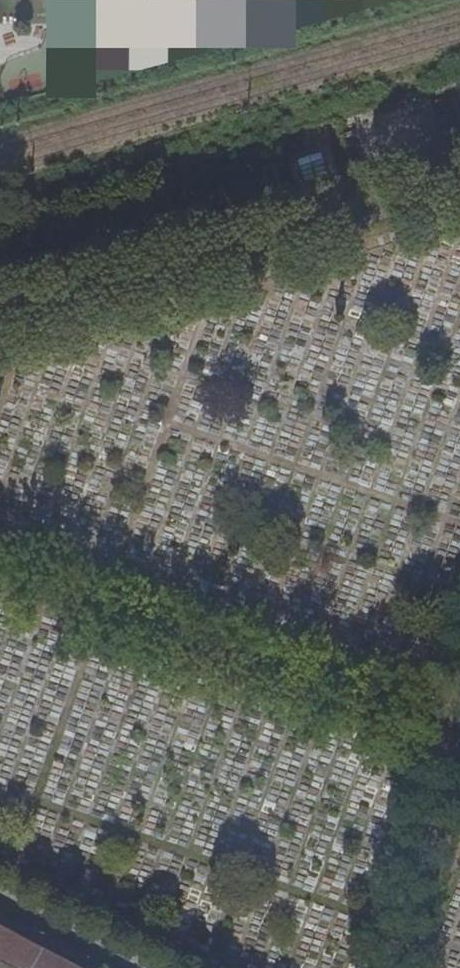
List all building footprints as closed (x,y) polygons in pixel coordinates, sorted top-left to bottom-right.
[(146,54),(371,0),(132,0),(146,54)] [(0,914),(0,967),(103,967),(0,914)]
